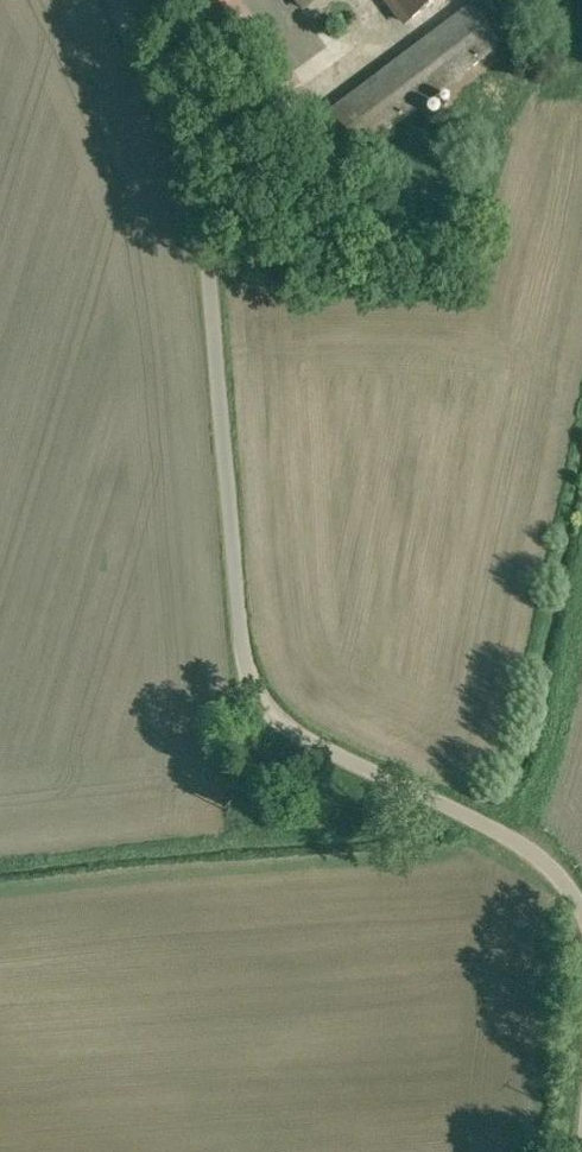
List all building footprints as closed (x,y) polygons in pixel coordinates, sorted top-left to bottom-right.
[(233,0),(191,0),(269,109),(297,89),(233,0)] [(305,8),(315,0),(299,0),(305,8)] [(305,8),(330,41),(358,19),(343,0),(315,0),(305,8)] [(407,23),(436,0),(389,0),(407,23)] [(379,78),(320,122),(348,158),(502,42),(474,6),(379,77),(379,78)]
